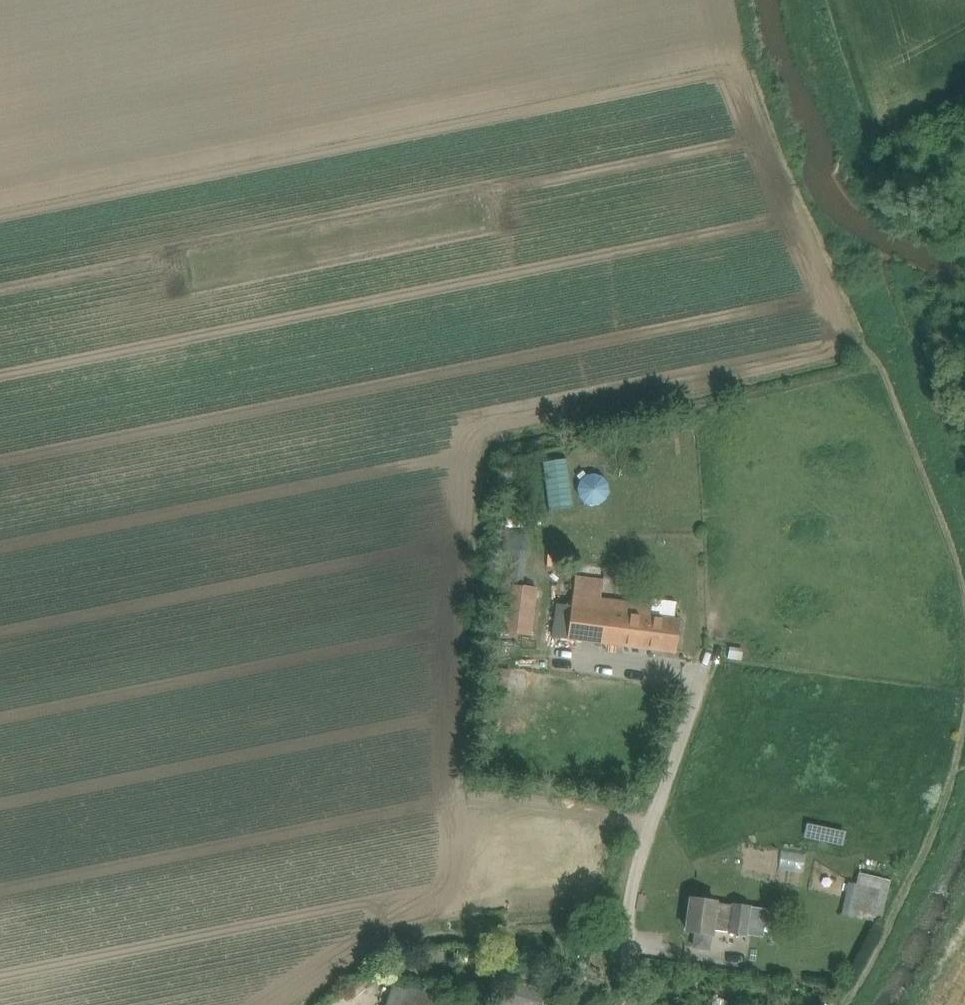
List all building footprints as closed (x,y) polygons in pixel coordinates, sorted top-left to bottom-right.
[(676,652),(677,651),(681,619),(651,615),(652,605),(601,599),(603,579),(576,576),(572,605),(556,603),(552,637),(629,647),(629,646),(676,652)] [(501,632),(531,636),(537,588),(497,583),(492,615),(503,616),(501,632)] [(881,921),(893,879),(854,869),(843,910),(881,921)] [(719,903),(719,902),(692,898),(687,931),(696,932),(694,947),(710,949),(712,934),(714,934),(715,931),(728,933),(728,934),(747,937),(752,905),(733,903),(733,905),(719,903)] [(470,952),(458,950),(456,959),(468,962),(470,952)] [(517,983),(514,994),(544,1003),(551,980),(521,971),(521,970),(506,966),(502,979),(517,983)] [(393,983),(386,1004),(463,1004),(393,983)]
